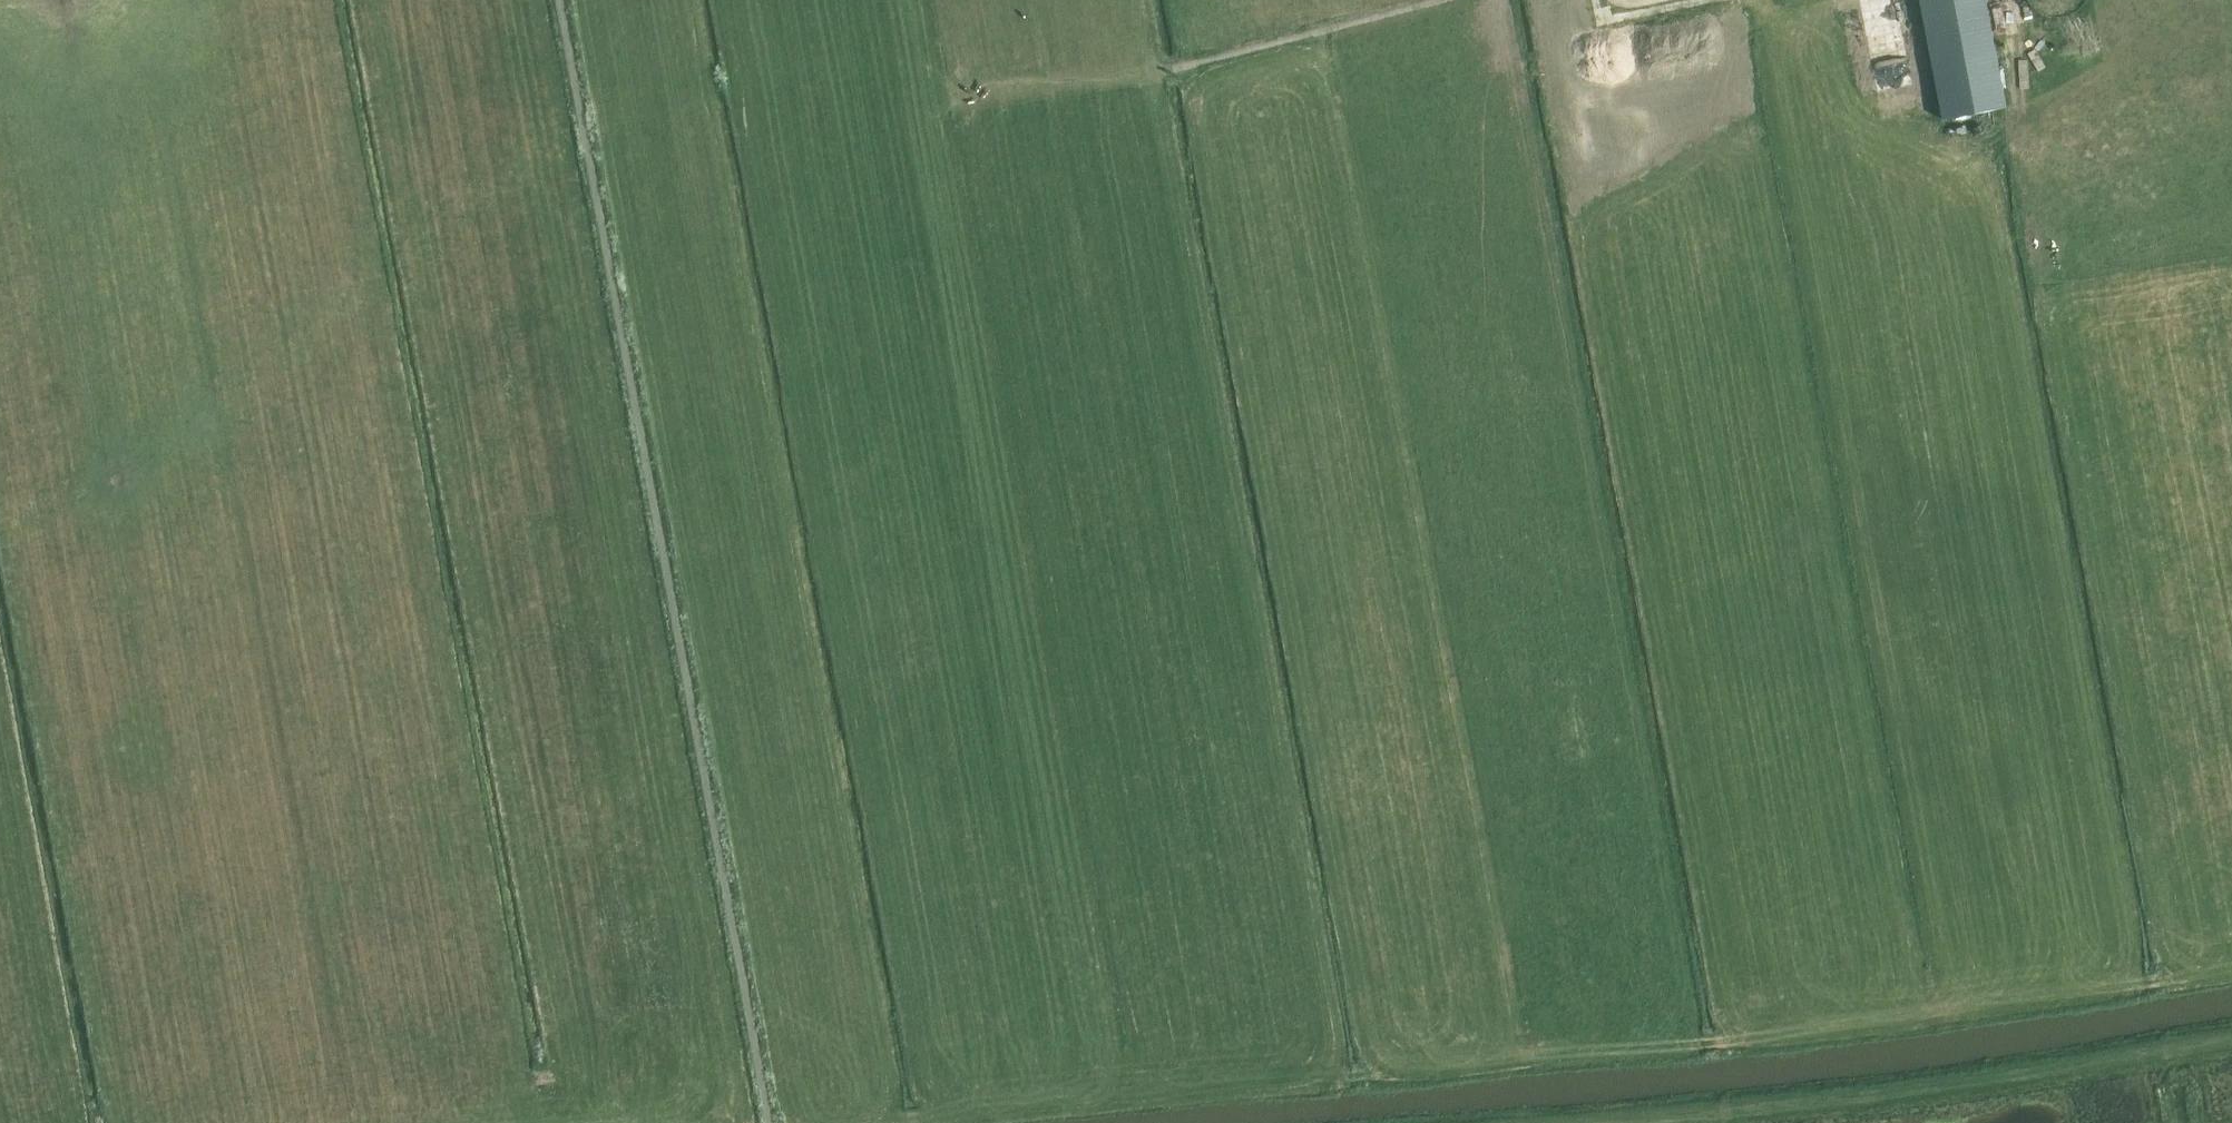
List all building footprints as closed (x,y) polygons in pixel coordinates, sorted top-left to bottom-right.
[(1936,119),(2000,108),(1982,0),(1916,0),(1936,119)]
